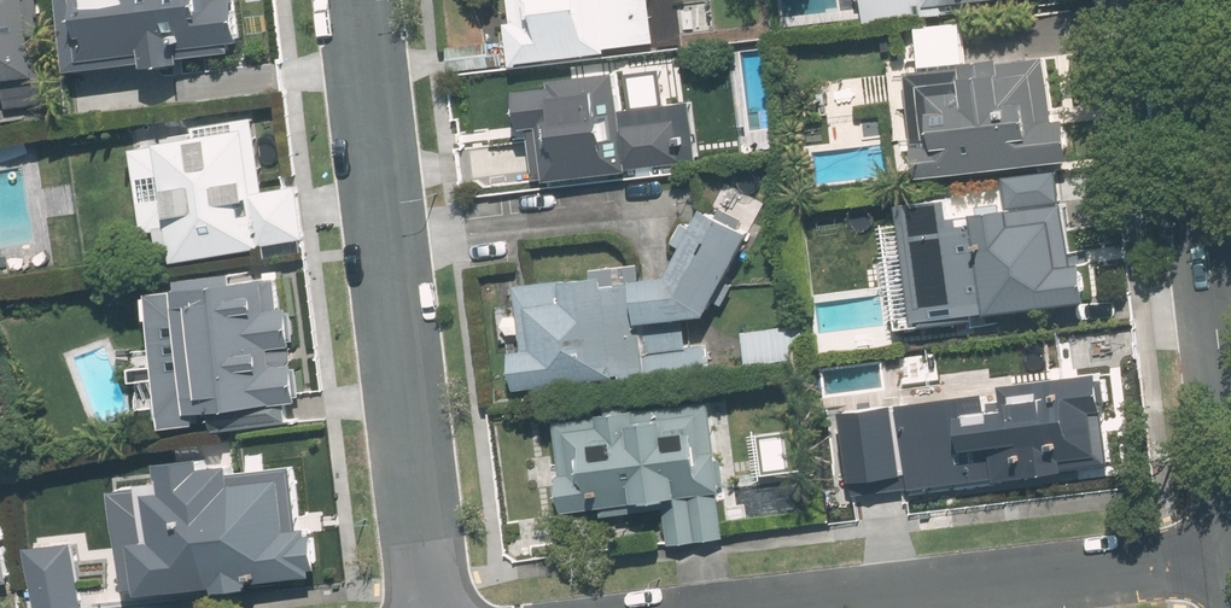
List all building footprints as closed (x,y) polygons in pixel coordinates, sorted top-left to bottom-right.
[(8,97),(9,108),(55,103),(43,0),(0,0),(0,98),(8,97)] [(85,37),(131,32),(131,35),(145,34),(144,20),(239,9),(238,0),(81,0),(85,37)] [(514,64),(523,64),(522,60),(610,51),(609,47),(656,42),(651,0),(514,0),(516,20),(509,20),(514,64)] [(863,21),(987,8),(986,0),(860,0),(863,21)] [(923,176),(1074,159),(1069,117),(1059,118),(1051,53),(1007,58),(1006,55),(971,59),(966,21),(922,26),(927,69),(911,71),(923,176)] [(625,108),(621,77),(519,88),(523,128),(531,127),(536,178),(547,177),(547,180),(700,163),(693,100),(625,108)] [(256,127),(162,141),(163,144),(140,147),(152,230),(164,228),(168,257),(180,255),(181,259),(264,247),(264,245),(307,239),(299,186),(266,190),(256,127)] [(954,196),(902,202),(917,318),(991,309),(992,312),(1093,299),(1088,260),(1076,261),(1069,200),(957,214),(954,196)] [(755,230),(710,206),(674,274),(639,278),(639,281),(608,284),(607,275),(568,279),(568,278),(519,283),(526,348),(515,349),(520,387),(624,376),(625,380),(709,371),(706,343),(690,345),(687,315),(711,312),(755,230)] [(158,290),(167,426),(201,424),(200,412),(298,406),(292,307),(270,308),(268,283),(158,290)] [(803,324),(743,331),(747,365),(807,357),(803,324)] [(975,350),(925,356),(929,399),(980,393),(975,350)] [(982,429),(988,479),(1114,465),(1104,370),(1007,381),(1009,399),(992,401),(995,428),(982,429)] [(557,418),(569,510),(603,506),(604,516),(666,508),(671,544),(727,537),(721,491),(726,490),(714,398),(557,418)] [(938,411),(914,414),(918,451),(942,448),(938,411)] [(258,581),(318,575),(317,568),(322,568),(318,533),(313,534),(312,526),(294,527),(289,476),(301,474),(296,423),(239,428),(245,480),(213,483),(211,456),(170,460),(172,480),(141,483),(152,591),(221,584),(221,590),(258,587),(258,581)] [(761,433),(765,473),(817,468),(812,427),(761,433)] [(0,437),(0,583),(14,581),(0,437)]
